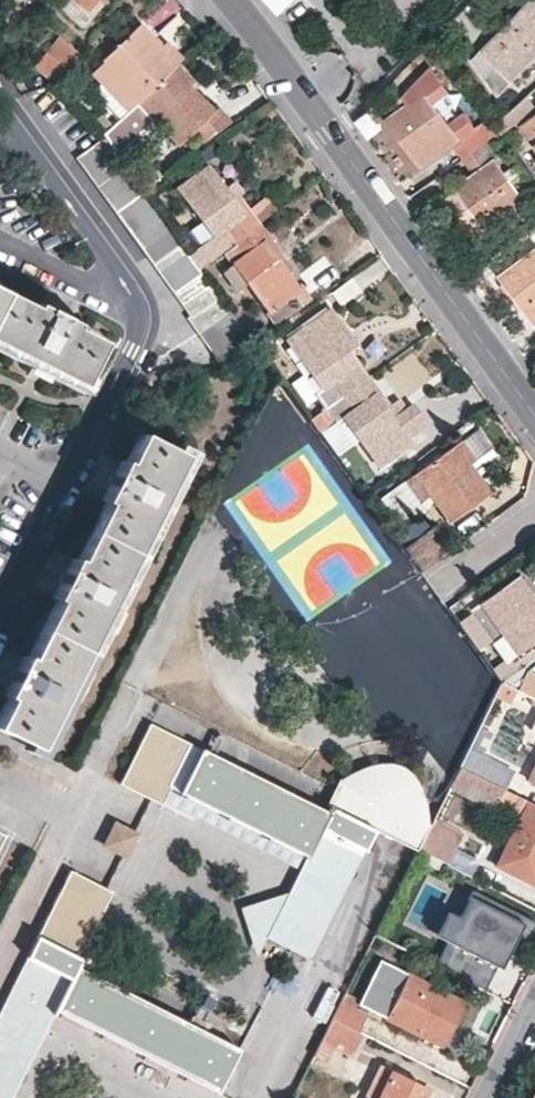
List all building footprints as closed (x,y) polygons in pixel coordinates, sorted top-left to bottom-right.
[(69,0),(67,0),(61,8),(83,27),(103,3),(98,0),(96,0),(84,13),(69,0)] [(84,13),(96,0),(69,0),(84,13)] [(277,11),(289,0),(267,0),(277,11)] [(522,8),(482,47),(512,77),(534,53),(534,0),(529,0),(522,8)] [(92,78),(130,114),(138,105),(143,101),(175,67),(181,61),(164,44),(160,49),(138,29),(101,65),(103,67),(92,78)] [(80,53),(58,35),(35,64),(56,81),(80,53)] [(512,77),(482,47),(472,57),(497,91),(512,77)] [(175,67),(143,101),(158,117),(153,121),(179,147),(193,134),(204,146),(228,125),(214,108),(209,112),(187,87),(191,83),(175,67)] [(420,166),(452,144),(463,159),(489,140),(478,125),(472,129),(458,139),(448,125),(425,92),(387,119),(420,166)] [(143,101),(138,105),(153,121),(158,117),(143,101)] [(521,124),(531,137),(534,143),(534,114),(521,124)] [(458,139),(472,129),(462,115),(448,125),(458,139)] [(124,119),(106,138),(116,152),(136,133),(124,119)] [(531,137),(521,124),(506,135),(515,148),(531,137)] [(226,371),(257,348),(255,344),(253,342),(231,312),(199,269),(190,257),(146,193),(116,152),(106,138),(80,157),(193,316),(189,320),(226,371)] [(478,242),(489,233),(528,206),(504,173),(495,160),(500,155),(489,140),(463,159),(472,173),(455,186),(457,189),(446,197),(478,242)] [(517,164),(504,173),(528,206),(534,201),(534,189),(517,164)] [(232,244),(256,226),(234,195),(231,198),(210,169),(174,195),(209,243),(211,242),(216,248),(224,242),(228,247),(232,244)] [(276,257),(277,254),(256,226),(232,244),(233,246),(223,254),(233,266),(231,268),(244,284),(266,314),(264,314),(274,327),(307,302),(276,257)] [(211,242),(209,243),(190,257),(199,269),(228,247),(224,242),(216,248),(211,242)] [(501,274),(534,321),(534,250),(501,274)] [(244,284),(231,268),(220,276),(232,292),(244,284)] [(77,385),(101,341),(74,326),(75,322),(52,311),(35,302),(33,306),(0,289),(0,347),(77,385)] [(345,392),(366,376),(345,348),(352,342),(329,310),(287,342),(319,388),(313,394),(323,408),(327,406),(345,392)] [(323,408),(308,420),(315,430),(334,417),(336,421),(342,417),(377,465),(409,442),(406,438),(426,423),(413,404),(392,419),(385,409),(388,407),(366,376),(345,392),(327,406),(323,408)] [(488,449),(473,428),(455,441),(470,461),(488,449)] [(182,455),(138,433),(124,461),(120,459),(111,477),(99,500),(103,502),(75,560),(70,558),(61,577),(50,598),(53,601),(26,657),(21,655),(11,676),(1,696),(4,699),(0,707),(0,731),(35,749),(182,455)] [(448,521),(460,513),(487,494),(467,465),(470,461),(455,441),(420,467),(433,487),(427,491),(448,521)] [(413,472),(427,491),(433,487),(420,467),(413,472)] [(427,524),(398,544),(418,572),(447,551),(427,524)] [(488,668),(498,681),(519,666),(531,657),(527,650),(508,663),(503,658),(534,636),(534,602),(532,604),(511,576),(474,600),(476,602),(465,610),(466,612),(454,621),(474,649),(486,640),(500,660),(488,668)] [(498,681),(531,698),(534,700),(534,674),(519,666),(498,681)] [(389,898),(413,850),(414,848),(426,824),(420,821),(422,816),(422,811),(422,806),(422,801),(420,796),(419,791),(416,785),(412,781),(408,776),(404,773),(397,769),(392,768),(386,766),(379,765),(372,767),(365,768),(358,772),(352,777),(346,783),(333,809),(330,814),(196,746),(199,740),(163,722),(134,780),(176,801),(180,793),(308,858),(349,879),(389,898)] [(489,734),(476,726),(464,749),(478,756),(489,734)] [(478,756),(464,749),(455,766),(501,788),(510,772),(478,756)] [(526,780),(534,785),(534,762),(526,780)] [(501,788),(455,766),(444,789),(482,807),(485,801),(493,804),(501,788)] [(534,881),(534,805),(525,800),(493,866),(533,885),(534,881)] [(123,816),(112,838),(136,851),(148,828),(123,816)] [(434,858),(445,864),(455,844),(461,832),(430,817),(426,824),(414,848),(434,858)] [(405,866),(422,875),(424,876),(434,858),(414,848),(413,850),(405,866)] [(349,879),(308,858),(288,897),(281,911),(322,932),(349,879)] [(414,926),(445,864),(434,858),(424,876),(422,875),(407,906),(400,919),(414,926)] [(58,1010),(215,1091),(237,1048),(78,968),(94,938),(88,935),(115,884),(74,863),(0,1008),(0,1097),(13,1097),(58,1010)] [(493,923),(503,904),(471,889),(447,938),(483,956),(500,926),(493,923)] [(244,911),(259,953),(270,934),(281,911),(288,897),(244,911)] [(322,932),(281,911),(270,934),(311,1055),(339,1000),(322,932)] [(399,948),(371,935),(366,945),(394,958),(399,948)] [(394,958),(366,945),(361,955),(389,969),(394,958)] [(452,1021),(464,998),(406,970),(403,974),(396,970),(377,1010),(384,1013),(383,1016),(432,1041),(446,1018),(452,1021)] [(370,1005),(343,991),(339,1000),(365,1013),(370,1005)] [(331,1016),(357,1030),(365,1013),(339,1000),(331,1016)] [(360,1031),(357,1030),(331,1016),(311,1055),(322,1060),(331,1046),(347,1054),(360,1031)] [(421,1084),(378,1063),(363,1096),(369,1097),(422,1097),(417,1095),(421,1084)]
